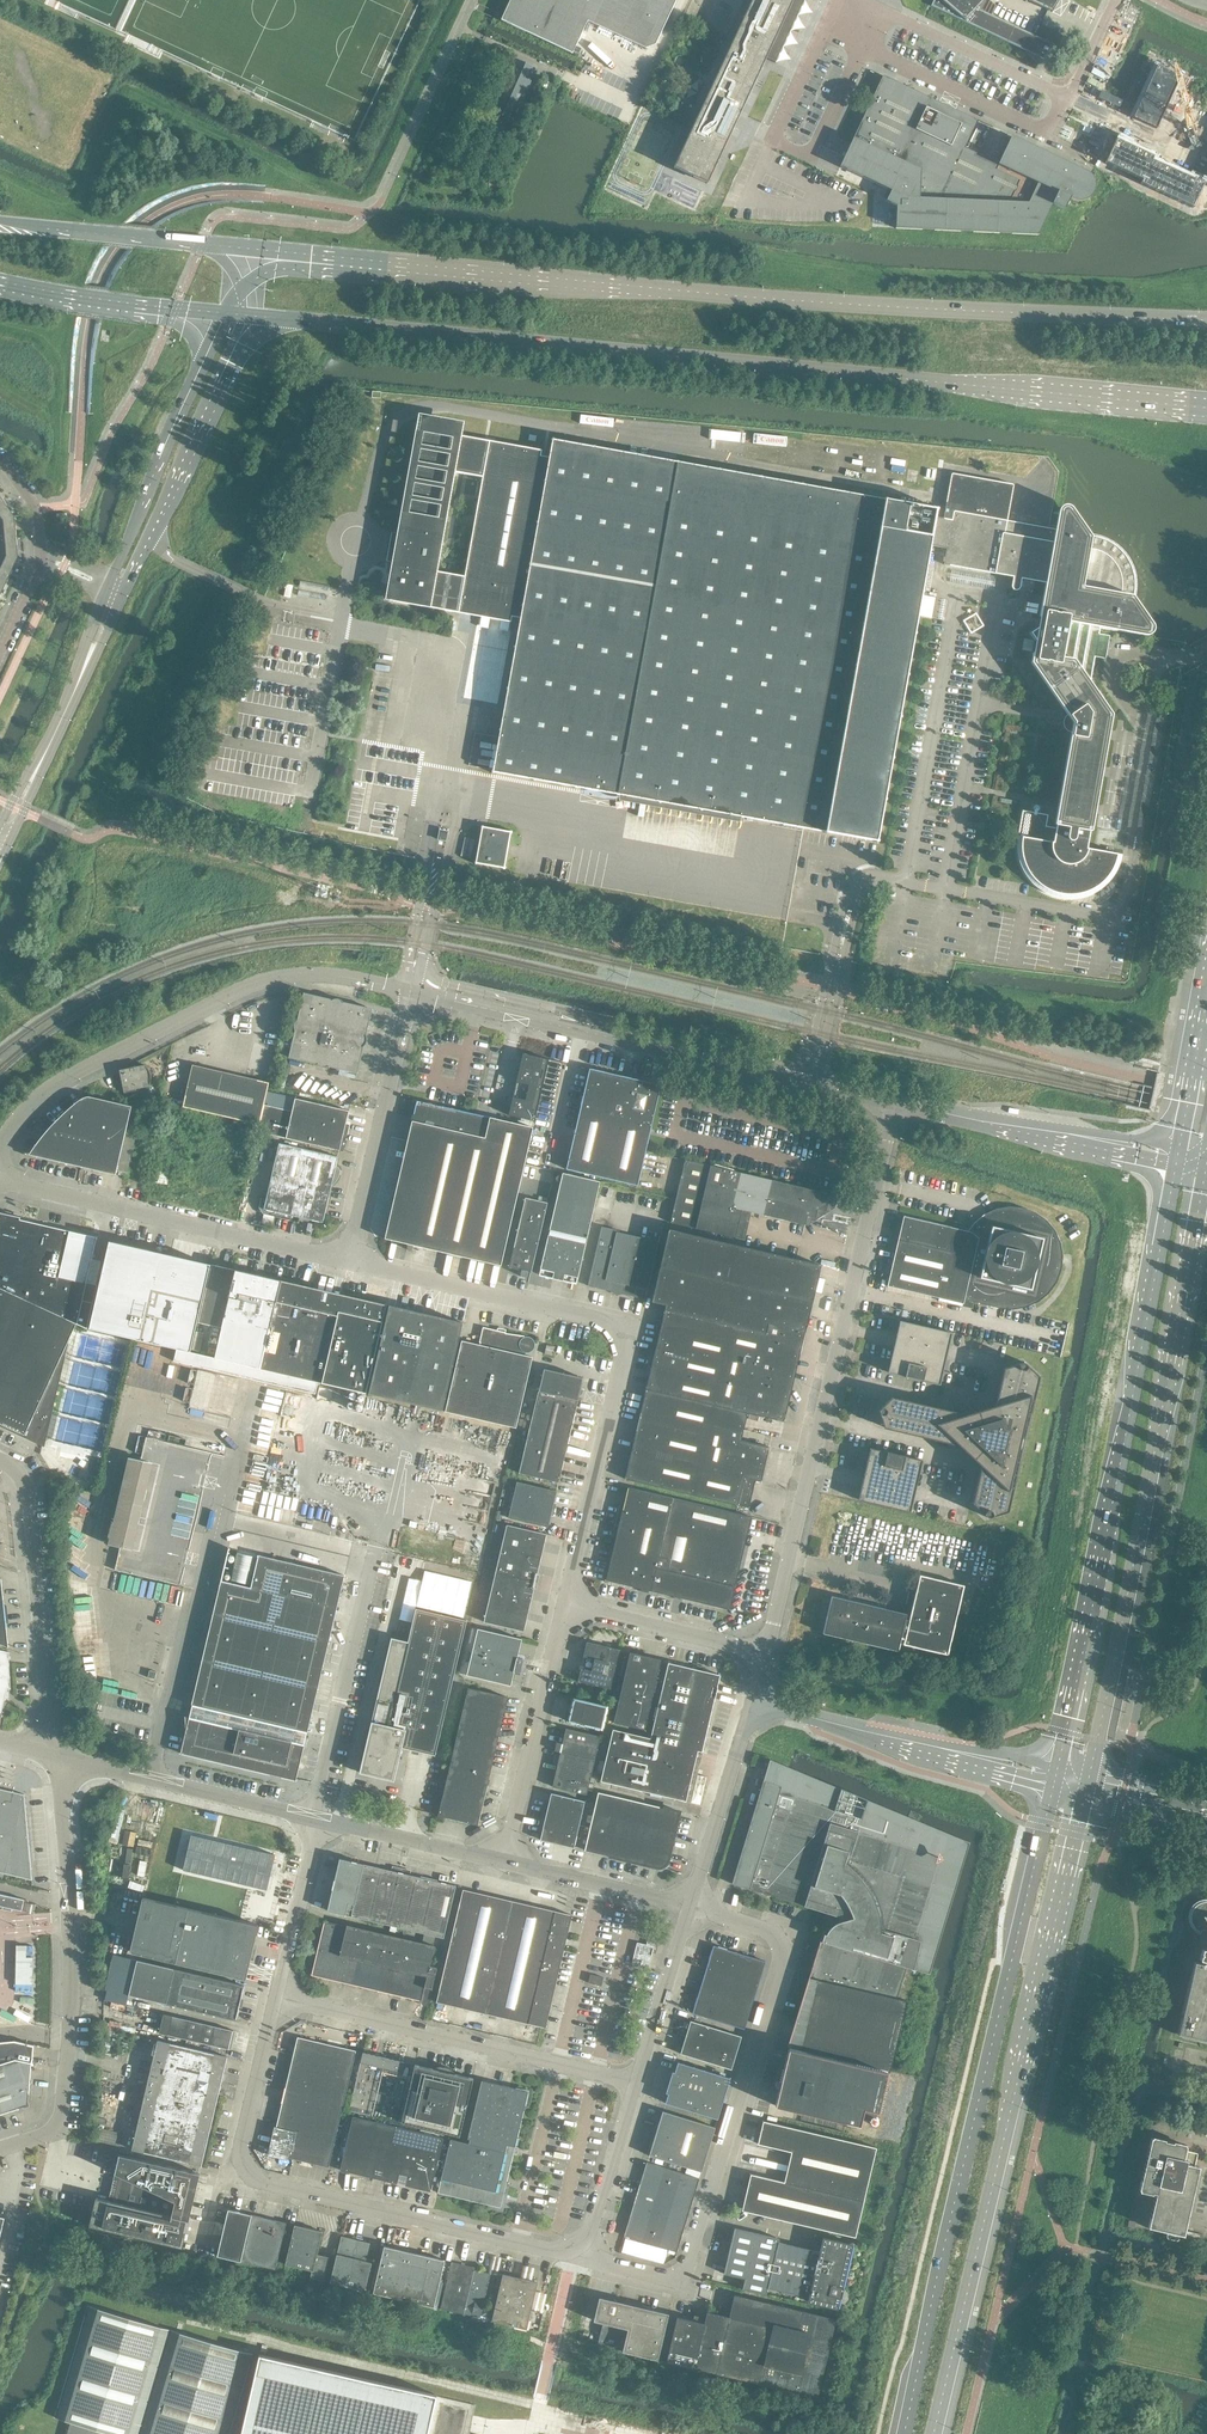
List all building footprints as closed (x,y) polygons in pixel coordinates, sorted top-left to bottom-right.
[(501,20),(572,54),(572,53),(578,41),(582,32),(587,21),(646,48),(656,45),(677,0),(510,0),(501,20)] [(673,168),(708,184),(766,58),(775,63),(805,0),(752,0),(673,168)] [(1002,20),(991,15),(996,5),(989,0),(934,0),(931,6),(1026,51),(1026,52),(1025,51),(1025,52),(1036,62),(1037,61),(1040,57),(1048,61),(1048,60),(1046,59),(1053,44),(1055,45),(1002,20)] [(1052,12),(1058,3),(1060,0),(1027,0),(1052,12)] [(513,120),(536,68),(514,59),(492,110),(513,120)] [(1157,65),(1133,118),(1157,129),(1181,75),(1157,65)] [(883,75),(851,142),(840,166),(891,190),(886,201),(897,206),(896,228),(1038,235),(1053,204),(1064,210),(1070,199),(1071,200),(1072,200),(1074,201),(1075,201),(1078,202),(1080,202),(1082,201),(1084,201),(1086,200),(1088,199),(1089,198),(1090,197),(1091,196),(1092,195),(1093,194),(1093,193),(1094,191),(1094,190),(1095,189),(1095,187),(1095,185),(1095,183),(1095,182),(1094,181),(1094,180),(1093,178),(1092,177),(1091,176),(1090,175),(1089,173),(1087,172),(1011,136),(998,163),(965,148),(978,120),(883,75)] [(1115,140),(1105,163),(1142,180),(1140,184),(1193,208),(1204,184),(1152,160),(1154,157),(1116,139),(1115,140)] [(900,714),(907,677),(908,676),(908,674),(908,673),(914,635),(916,634),(916,633),(915,632),(922,594),(923,593),(923,591),(922,590),(927,566),(928,567),(932,546),(931,545),(947,548),(944,563),(944,564),(945,565),(1013,577),(1012,585),(1020,588),(1020,587),(1022,575),(1029,576),(1029,578),(1030,580),(1046,583),(1040,615),(1041,617),(1044,617),(1044,619),(1047,620),(1046,625),(1043,624),(1042,631),(1040,631),(1037,628),(1030,633),(1035,641),(1039,638),(1040,639),(1038,653),(1034,652),(1033,653),(1031,663),(1073,723),(1055,823),(1056,825),(1055,828),(1046,826),(1047,815),(1022,811),(1017,838),(1026,877),(1060,898),(1099,889),(1121,856),(1122,854),(1112,853),(1113,848),(1107,847),(1106,851),(1087,848),(1090,831),(1091,830),(1094,815),(1112,714),(1090,683),(1100,627),(1126,632),(1127,631),(1134,593),(1135,588),(1135,584),(1135,579),(1134,575),(1133,570),(1131,566),(1129,562),(1127,558),(1125,554),(1122,551),(1119,548),(1115,545),(1111,542),(1107,540),(1103,538),(1099,537),(1095,536),(1007,520),(1013,486),(1012,484),(953,474),(951,475),(943,518),(936,517),(937,511),(938,510),(938,509),(937,507),(936,507),(935,508),(887,500),(887,498),(885,498),(884,499),(845,492),(844,491),(843,491),(842,492),(804,485),(803,484),(802,483),(800,484),(762,478),(762,476),(760,476),(759,477),(721,470),(720,469),(719,469),(718,470),(679,463),(678,462),(677,462),(676,462),(637,456),(636,454),(635,454),(634,455),(596,448),(595,447),(594,447),(592,448),(554,441),(553,440),(552,439),(551,440),(551,442),(552,443),(549,457),(541,456),(542,450),(462,436),(464,422),(418,414),(397,533),(392,532),(387,561),(391,562),(385,600),(511,622),(512,617),(520,618),(515,646),(514,647),(514,648),(514,649),(508,687),(506,688),(506,689),(507,690),(500,728),(499,729),(499,730),(500,731),(493,769),(491,771),(491,772),(492,773),(493,773),(495,772),(533,779),(534,780),(535,781),(536,780),(550,782),(551,781),(560,783),(560,784),(574,787),(575,788),(576,788),(578,787),(582,788),(616,794),(617,795),(618,796),(619,795),(631,797),(631,796),(637,797),(637,798),(640,798),(641,797),(647,798),(647,800),(650,800),(650,799),(657,800),(657,801),(658,802),(659,803),(660,803),(661,802),(663,802),(663,801),(670,802),(669,804),(672,804),(673,803),(679,804),(679,805),(682,806),(682,805),(689,806),(688,807),(691,808),(692,806),(698,808),(698,809),(699,809),(700,810),(701,811),(703,810),(704,810),(704,809),(711,810),(711,811),(714,812),(714,810),(720,812),(720,813),(723,813),(723,812),(730,813),(730,815),(733,815),(733,814),(740,815),(739,816),(741,817),(742,818),(743,818),(744,817),(782,824),(783,825),(784,825),(786,825),(824,832),(825,833),(827,833),(828,832),(875,841),(876,842),(877,842),(878,841),(879,840),(878,839),(885,801),(886,800),(886,799),(885,797),(892,759),(893,758),(893,757),(893,756),(899,718),(901,717),(901,716),(900,714)] [(2,500),(0,502),(0,522),(14,517),(2,500)] [(14,517),(0,522),(0,539),(16,537),(14,517)] [(16,537),(0,539),(0,555),(17,558),(16,537)] [(17,558),(0,555),(0,572),(9,576),(17,558)] [(9,576),(0,572),(0,587),(3,588),(9,576)] [(290,597),(293,585),(286,584),(284,596),(290,597)] [(923,595),(919,615),(931,618),(935,597),(923,595)] [(971,634),(984,626),(976,612),(963,620),(971,634)] [(509,831),(484,827),(483,825),(482,825),(481,826),(480,827),(481,829),(476,861),(474,862),(474,863),(475,864),(476,864),(477,863),(502,868),(503,869),(504,869),(506,868),(506,867),(505,866),(507,853),(506,853),(507,846),(508,846),(511,834),(512,833),(512,832),(511,830),(510,830),(509,831)] [(446,841),(448,832),(440,830),(438,839),(446,841)] [(312,995),(304,993),(303,993),(300,1005),(300,1007),(299,1010),(298,1013),(298,1014),(298,1015),(297,1020),(296,1024),(296,1025),(293,1035),(293,1036),(292,1039),(292,1040),(292,1043),(291,1043),(291,1044),(291,1046),(290,1049),(288,1056),(288,1057),(289,1057),(297,1059),(298,1060),(298,1059),(301,1060),(302,1061),(302,1060),(304,1061),(307,1062),(307,1061),(310,1062),(309,1062),(311,1063),(311,1062),(314,1063),(332,1067),(335,1068),(336,1068),(339,1069),(340,1069),(343,1070),(344,1070),(347,1071),(349,1071),(356,1073),(357,1073),(357,1072),(359,1064),(360,1063),(359,1063),(360,1060),(361,1059),(360,1059),(361,1056),(362,1055),(361,1055),(362,1052),(362,1051),(363,1048),(364,1043),(365,1039),(366,1034),(367,1031),(367,1030),(368,1027),(368,1025),(369,1022),(369,1023),(369,1021),(370,1018),(372,1008),(362,1006),(359,1006),(359,1005),(358,1005),(355,1005),(355,1004),(354,1004),(351,1004),(351,1003),(350,1003),(349,1003),(347,1003),(347,1002),(340,1001),(335,1000),(328,998),(328,999),(325,998),(326,998),(324,997),(324,998),(321,997),(320,996),(320,997),(317,996),(316,995),(316,996),(313,995),(312,994),(312,995)] [(534,1121),(549,1059),(522,1053),(522,1054),(523,1054),(522,1057),(521,1058),(522,1058),(521,1065),(520,1065),(520,1066),(519,1073),(518,1073),(518,1074),(519,1074),(517,1081),(516,1081),(516,1082),(517,1082),(515,1089),(514,1089),(514,1090),(515,1090),(513,1097),(512,1097),(512,1098),(513,1098),(511,1105),(510,1106),(511,1106),(510,1113),(509,1113),(508,1115),(534,1121)] [(136,1089),(149,1086),(150,1085),(150,1084),(151,1082),(151,1081),(151,1079),(151,1078),(151,1076),(151,1075),(151,1074),(150,1072),(150,1070),(149,1069),(148,1068),(147,1067),(146,1065),(144,1065),(137,1066),(137,1064),(139,1063),(130,1064),(131,1069),(125,1070),(124,1069),(119,1070),(124,1093),(136,1091),(136,1089)] [(269,1083),(269,1082),(192,1065),(183,1107),(259,1125),(267,1092),(269,1083)] [(589,1069),(589,1071),(566,1169),(637,1185),(660,1085),(658,1085),(651,1084),(651,1083),(648,1082),(648,1083),(641,1081),(639,1080),(639,1081),(632,1079),(632,1078),(631,1078),(619,1076),(609,1074),(609,1073),(589,1069)] [(339,1150),(346,1121),(348,1111),(267,1092),(259,1125),(257,1131),(339,1150)] [(116,1175),(132,1106),(89,1096),(86,1097),(84,1098),(81,1099),(75,1103),(68,1109),(61,1116),(57,1119),(52,1124),(41,1138),(34,1147),(29,1155),(116,1175)] [(390,1219),(386,1237),(386,1239),(391,1240),(392,1240),(407,1244),(407,1247),(407,1248),(408,1250),(410,1250),(412,1249),(413,1248),(413,1245),(425,1248),(426,1248),(426,1247),(440,1251),(442,1252),(443,1252),(460,1256),(478,1260),(478,1261),(478,1260),(496,1264),(495,1265),(496,1265),(496,1264),(501,1265),(533,1127),(528,1126),(512,1122),(495,1119),(495,1118),(417,1100),(414,1114),(413,1115),(413,1114),(412,1116),(411,1120),(411,1121),(413,1121),(408,1140),(407,1141),(408,1141),(404,1160),(403,1159),(403,1161),(404,1161),(399,1179),(398,1179),(398,1181),(399,1181),(395,1198),(394,1198),(394,1200),(395,1200),(390,1218),(389,1218),(389,1219),(390,1219)] [(323,1222),(338,1157),(279,1143),(275,1161),(276,1162),(274,1171),(273,1171),(264,1209),(323,1222)] [(682,1175),(670,1222),(687,1226),(687,1225),(695,1227),(695,1228),(735,1238),(735,1236),(734,1236),(736,1228),(737,1228),(738,1223),(737,1223),(739,1215),(740,1215),(741,1210),(817,1228),(819,1219),(831,1222),(835,1205),(838,1195),(685,1159),(683,1167),(684,1167),(682,1175)] [(562,1176),(557,1175),(556,1175),(555,1176),(554,1176),(554,1177),(554,1178),(554,1179),(555,1180),(556,1180),(560,1182),(560,1184),(560,1185),(558,1196),(557,1195),(549,1230),(559,1232),(558,1237),(548,1234),(539,1274),(553,1278),(554,1272),(563,1274),(562,1280),(576,1283),(600,1181),(562,1173),(562,1176)] [(531,1272),(547,1203),(525,1197),(525,1199),(526,1199),(524,1207),(523,1207),(509,1267),(521,1270),(520,1274),(521,1275),(522,1276),(523,1277),(525,1276),(526,1275),(527,1271),(531,1272)] [(974,1223),(971,1229),(969,1231),(908,1217),(905,1224),(902,1223),(888,1280),(887,1286),(963,1303),(964,1300),(966,1300),(966,1303),(974,1302),(973,1303),(974,1303),(975,1301),(1000,1307),(1013,1308),(1026,1306),(1034,1302),(1038,1300),(1048,1292),(1055,1281),(1060,1269),(1061,1256),(1059,1243),(1054,1231),(1045,1221),(1035,1213),(1022,1209),(1009,1208),(996,1210),(985,1215),(984,1215),(988,1221),(982,1224),(981,1223),(980,1223),(981,1225),(979,1226),(968,1216),(967,1217),(974,1223)] [(76,1323),(76,1324),(87,1328),(97,1285),(87,1282),(97,1237),(20,1219),(21,1217),(0,1212),(0,1288),(76,1323)] [(808,1319),(809,1315),(808,1315),(811,1306),(818,1275),(818,1274),(820,1266),(820,1267),(820,1265),(669,1229),(660,1269),(661,1269),(670,1271),(674,1272),(673,1274),(674,1274),(672,1283),(671,1283),(670,1286),(671,1287),(669,1294),(669,1293),(668,1294),(662,1322),(660,1332),(659,1334),(660,1334),(657,1343),(651,1367),(652,1367),(650,1376),(649,1376),(647,1388),(747,1413),(784,1421),(805,1331),(807,1319),(808,1319)] [(657,1241),(652,1240),(628,1234),(628,1235),(621,1234),(621,1233),(616,1232),(614,1240),(599,1237),(588,1286),(644,1299),(643,1304),(644,1304),(660,1236),(659,1236),(657,1241)] [(124,1244),(109,1241),(99,1285),(90,1328),(190,1351),(210,1264),(209,1263),(162,1253),(157,1252),(133,1246),(124,1244)] [(235,1269),(234,1269),(222,1267),(213,1265),(213,1264),(212,1264),(198,1322),(199,1322),(209,1324),(209,1325),(221,1328),(234,1272),(235,1269)] [(263,1369),(283,1284),(279,1283),(280,1280),(258,1275),(258,1276),(248,1273),(248,1272),(238,1270),(237,1273),(234,1272),(221,1328),(214,1358),(260,1368),(263,1369)] [(283,1284),(263,1369),(366,1393),(386,1304),(284,1281),(283,1284)] [(76,1324),(76,1323),(0,1288),(0,1423),(25,1435),(26,1431),(44,1435),(44,1436),(64,1348),(65,1348),(76,1324)] [(442,1410),(463,1322),(389,1305),(368,1393),(442,1410)] [(939,1384),(948,1347),(951,1333),(900,1321),(888,1372),(939,1384)] [(445,1411),(516,1428),(532,1357),(525,1355),(525,1352),(526,1353),(528,1352),(529,1352),(530,1352),(531,1351),(532,1350),(533,1350),(534,1348),(535,1346),(535,1344),(535,1343),(535,1342),(534,1341),(534,1340),(533,1339),(532,1338),(531,1337),(529,1337),(528,1336),(527,1336),(525,1336),(524,1337),(524,1336),(505,1333),(506,1332),(483,1327),(479,1342),(480,1342),(480,1345),(473,1343),(472,1344),(463,1342),(463,1341),(461,1340),(445,1411)] [(555,1346),(552,1346),(547,1345),(545,1353),(552,1355),(555,1346)] [(884,1427),(960,1445),(981,1465),(973,1503),(988,1517),(1007,1511),(1016,1474),(1012,1470),(1014,1462),(1019,1461),(1039,1376),(1024,1362),(1004,1368),(995,1406),(967,1414),(891,1397),(879,1410),(880,1415),(884,1427)] [(519,1473),(558,1482),(562,1469),(561,1469),(563,1460),(564,1460),(567,1446),(569,1437),(573,1423),(572,1423),(574,1413),(575,1413),(578,1398),(582,1394),(583,1390),(580,1389),(582,1382),(583,1378),(576,1376),(568,1374),(558,1372),(559,1372),(551,1370),(544,1368),(543,1372),(541,1380),(540,1386),(539,1386),(519,1473)] [(747,1414),(747,1413),(647,1388),(629,1462),(627,1472),(625,1479),(715,1500),(722,1501),(722,1502),(748,1508),(749,1505),(750,1500),(751,1497),(750,1497),(752,1491),(752,1492),(753,1489),(752,1489),(754,1483),(754,1484),(755,1480),(761,1481),(769,1447),(741,1440),(741,1439),(743,1432),(744,1429),(743,1429),(745,1422),(746,1421),(745,1420),(747,1413),(747,1414)] [(129,1455),(111,1542),(136,1547),(153,1460),(159,1430),(150,1428),(149,1436),(143,1435),(138,1457),(129,1455)] [(922,1460),(870,1448),(858,1499),(910,1511),(922,1460)] [(556,1491),(517,1482),(508,1517),(548,1527),(549,1523),(550,1523),(552,1516),(550,1516),(551,1515),(553,1516),(556,1504),(553,1503),(554,1502),(555,1503),(557,1496),(555,1495),(556,1491)] [(751,1516),(702,1505),(628,1487),(628,1488),(639,1490),(638,1492),(639,1492),(637,1500),(636,1500),(636,1502),(635,1510),(634,1510),(633,1512),(622,1509),(606,1580),(729,1609),(730,1606),(741,1609),(748,1578),(738,1575),(751,1516)] [(107,1539),(111,1519),(105,1518),(101,1538),(107,1539)] [(533,1590),(537,1573),(536,1573),(538,1564),(539,1564),(542,1550),(543,1542),(544,1542),(546,1534),(507,1525),(491,1589),(484,1621),(523,1630),(525,1621),(527,1612),(527,1613),(531,1598),(530,1598),(532,1590),(533,1590)] [(257,1554),(250,1587),(221,1580),(180,1753),(296,1780),(344,1575),(257,1554)] [(898,1650),(901,1638),(904,1639),(903,1644),(947,1654),(964,1585),(920,1575),(914,1598),(916,1598),(915,1604),(913,1604),(908,1623),(904,1622),(906,1614),(895,1611),(885,1609),(832,1596),(823,1633),(898,1650)] [(8,1647),(6,1626),(3,1600),(1,1579),(0,1579),(0,1644),(8,1647)] [(435,1755),(466,1620),(416,1608),(408,1641),(391,1637),(363,1756),(359,1773),(394,1781),(401,1747),(435,1755)] [(467,1675),(511,1685),(514,1671),(520,1673),(523,1659),(517,1657),(522,1639),(477,1628),(467,1675)] [(611,1689),(620,1650),(587,1642),(583,1656),(584,1656),(583,1659),(584,1659),(582,1667),(581,1667),(578,1681),(611,1689)] [(2,1712),(7,1689),(11,1689),(8,1652),(0,1650),(0,1712),(2,1712)] [(644,1729),(660,1659),(653,1658),(645,1656),(646,1656),(630,1652),(614,1722),(644,1729)] [(707,1728),(708,1724),(719,1677),(720,1675),(668,1663),(667,1667),(650,1738),(613,1729),(600,1781),(681,1800),(680,1801),(685,1802),(691,1777),(700,1739),(707,1728)] [(155,1679),(157,1672),(149,1670),(148,1677),(155,1679)] [(468,1687),(440,1805),(438,1815),(477,1825),(489,1775),(488,1775),(491,1766),(494,1756),(493,1755),(495,1746),(496,1746),(508,1697),(468,1687)] [(573,1698),(571,1707),(568,1721),(602,1729),(607,1706),(573,1698)] [(600,1736),(566,1728),(563,1743),(557,1742),(555,1750),(561,1751),(555,1775),(556,1775),(554,1784),(553,1784),(553,1786),(586,1794),(600,1736)] [(906,1967),(929,1974),(969,1842),(770,1759),(732,1883),(774,1896),(839,1917),(838,1922),(830,1926),(825,1934),(824,1933),(821,1941),(823,1941),(821,1947),(819,1946),(818,1946),(817,1949),(818,1950),(818,1949),(819,1949),(810,1976),(810,1975),(809,1975),(808,1979),(809,1979),(809,1978),(810,1979),(801,2005),(801,2004),(800,2004),(795,2019),(795,2021),(796,2021),(788,2048),(887,2071),(904,2001),(906,2001),(906,2000),(897,1998),(906,1967)] [(32,1880),(24,1794),(0,1788),(0,1872),(32,1880)] [(675,1830),(679,1811),(664,1807),(663,1807),(663,1808),(659,1807),(659,1806),(598,1792),(584,1850),(610,1856),(645,1864),(656,1867),(668,1859),(673,1839),(674,1839),(676,1832),(674,1832),(675,1830)] [(574,1847),(585,1802),(585,1801),(551,1793),(550,1796),(551,1796),(549,1802),(547,1808),(544,1807),(543,1812),(546,1813),(545,1818),(540,1839),(574,1847)] [(152,1802),(150,1811),(186,1820),(188,1812),(152,1802)] [(191,1835),(183,1870),(267,1889),(271,1870),(275,1854),(191,1835)] [(161,1870),(155,1869),(158,1840),(142,1838),(138,1876),(160,1879),(161,1870)] [(410,1875),(411,1870),(392,1866),(391,1870),(386,1869),(386,1870),(377,1868),(377,1867),(356,1862),(356,1861),(356,1860),(355,1860),(355,1859),(354,1859),(353,1859),(352,1860),(351,1861),(339,1858),(327,1910),(443,1938),(455,1886),(448,1885),(448,1884),(443,1883),(434,1881),(410,1875)] [(144,1890),(158,1892),(159,1885),(145,1883),(144,1890)] [(466,2008),(501,2017),(502,2017),(502,2016),(512,2018),(512,2019),(545,2027),(572,1915),(538,1907),(538,1908),(528,1906),(528,1905),(492,1896),(492,1897),(482,1895),(482,1894),(463,1889),(436,2002),(455,2006),(456,2005),(466,2007),(466,2008)] [(24,1899),(0,1894),(0,1906),(22,1911),(24,1899)] [(130,1951),(137,1953),(154,1957),(154,1956),(164,1958),(164,1959),(245,1978),(246,1976),(245,1976),(247,1967),(248,1967),(250,1960),(254,1961),(258,1944),(254,1943),(255,1936),(254,1936),(257,1927),(258,1925),(142,1898),(138,1917),(139,1918),(135,1932),(134,1931),(130,1951)] [(1206,1901),(1204,1902),(1202,1902),(1201,1903),(1199,1903),(1198,1904),(1197,1905),(1195,1906),(1194,1907),(1193,1909),(1192,1910),(1192,1911),(1191,1912),(1191,1914),(1191,1915),(1191,1916),(1191,1917),(1191,1920),(1191,1921),(1192,1923),(1192,1925),(1193,1925),(1194,1927),(1195,1928),(1197,1930),(1199,1931),(1201,1932),(1202,1929),(1206,1930),(1206,1931),(1206,1902),(1206,1901)] [(428,2002),(431,1991),(431,1989),(432,1989),(437,1967),(429,1965),(430,1960),(431,1960),(431,1959),(433,1947),(434,1947),(433,1946),(433,1947),(423,1945),(424,1944),(423,1944),(423,1945),(412,1942),(413,1942),(412,1942),(402,1940),(402,1939),(401,1939),(391,1937),(390,1936),(390,1937),(380,1934),(379,1934),(369,1932),(369,1931),(368,1932),(358,1929),(346,1926),(324,1921),(325,1922),(320,1941),(322,1941),(321,1948),(319,1947),(312,1974),(337,1980),(337,1979),(345,1981),(345,1982),(369,1988),(369,1987),(377,1989),(402,1995),(410,1996),(410,1997),(421,2000),(421,2001),(422,2001),(422,2000),(428,2001),(428,2002)] [(652,1952),(655,1953),(658,1943),(647,1941),(647,1944),(637,1942),(632,1963),(648,1967),(652,1952)] [(35,1944),(17,1943),(16,1991),(34,1991),(35,1944)] [(692,2013),(744,2029),(765,1961),(713,1945),(706,1969),(707,1969),(704,1979),(703,1979),(696,2002),(696,2003),(694,2012),(693,2012),(692,2013)] [(1202,1949),(1200,1960),(1204,1961),(1204,1964),(1194,1962),(1182,2013),(1185,2017),(1184,2018),(1181,2018),(1178,2034),(1206,2041),(1206,1950),(1202,1949)] [(135,1960),(113,1954),(113,1955),(105,1990),(107,1990),(105,2000),(126,2005),(128,1995),(132,1978),(135,1965),(136,1963),(137,1960),(135,1960)] [(243,1985),(242,1985),(137,1960),(128,1995),(147,1999),(155,2001),(236,2020),(243,1985)] [(590,1974),(588,1983),(601,1986),(603,1977),(590,1974)] [(229,2049),(233,2030),(128,2005),(122,2032),(166,2042),(168,2034),(229,2049)] [(741,2036),(690,2020),(682,2046),(683,2046),(681,2053),(680,2053),(731,2069),(741,2036)] [(297,2037),(295,2047),(270,2153),(328,2166),(350,2074),(355,2050),(339,2047),(339,2048),(327,2045),(328,2044),(297,2037)] [(31,2063),(32,2063),(34,2045),(14,2040),(0,2042),(0,2114),(16,2109),(16,2108),(27,2105),(28,2093),(29,2093),(31,2063)] [(226,2058),(227,2057),(157,2040),(134,2138),(135,2138),(133,2146),(132,2146),(131,2150),(201,2166),(202,2165),(201,2165),(204,2152),(204,2153),(205,2151),(204,2151),(207,2139),(217,2097),(224,2070),(223,2070),(226,2058)] [(877,2116),(887,2071),(788,2048),(775,2105),(860,2125),(861,2119),(870,2121),(869,2121),(871,2125),(875,2125),(878,2123),(879,2120),(877,2116)] [(372,2104),(378,2075),(379,2069),(380,2069),(380,2067),(401,2072),(404,2061),(403,2061),(402,2061),(393,2059),(383,2057),(383,2056),(383,2057),(374,2054),(373,2054),(364,2052),(363,2052),(350,2106),(370,2110),(371,2108),(370,2108),(371,2104),(372,2104)] [(665,2102),(716,2118),(717,2118),(730,2077),(678,2061),(671,2083),(672,2083),(669,2092),(668,2092),(665,2102)] [(473,2078),(468,2077),(414,2064),(400,2122),(459,2136),(473,2078)] [(437,2193),(488,2204),(500,2207),(515,2146),(528,2091),(490,2082),(490,2083),(482,2081),(483,2080),(481,2080),(468,2138),(470,2139),(468,2143),(450,2139),(437,2193)] [(715,2127),(663,2111),(662,2110),(662,2112),(660,2120),(649,2155),(701,2171),(715,2127)] [(443,2137),(375,2121),(353,2116),(340,2170),(350,2172),(350,2171),(360,2174),(373,2178),(374,2177),(385,2180),(384,2180),(430,2191),(438,2158),(440,2149),(443,2137)] [(863,2200),(876,2147),(763,2121),(757,2144),(791,2151),(790,2155),(791,2155),(789,2163),(788,2163),(788,2164),(789,2164),(787,2172),(786,2172),(786,2173),(787,2173),(785,2181),(784,2181),(784,2182),(863,2200)] [(120,2144),(123,2132),(105,2127),(102,2140),(120,2144)] [(1148,2227),(1178,2234),(1183,2235),(1199,2166),(1195,2165),(1197,2153),(1185,2150),(1186,2145),(1151,2137),(1139,2189),(1156,2193),(1148,2227)] [(185,2219),(196,2173),(106,2152),(89,2225),(181,2247),(187,2219),(185,2219)] [(641,2182),(640,2183),(651,2187),(693,2199),(699,2178),(647,2162),(643,2175),(644,2175),(641,2182)] [(863,2200),(784,2182),(750,2174),(747,2187),(748,2188),(746,2196),(745,2196),(744,2199),(745,2199),(743,2208),(742,2208),(742,2210),(855,2237),(863,2200)] [(693,2199),(651,2187),(640,2183),(640,2185),(638,2192),(637,2192),(636,2195),(637,2195),(635,2203),(634,2202),(634,2204),(686,2220),(693,2199)] [(677,2252),(686,2220),(634,2204),(624,2236),(677,2252)] [(286,2223),(250,2214),(228,2209),(217,2255),(275,2269),(286,2223)] [(316,2254),(318,2247),(322,2231),(304,2227),(304,2228),(295,2226),(295,2225),(294,2225),(285,2264),(312,2270),(310,2277),(324,2281),(329,2257),(328,2257),(319,2255),(316,2254)] [(808,2301),(808,2302),(837,2308),(840,2297),(841,2297),(841,2296),(843,2287),(843,2286),(842,2286),(852,2244),(823,2237),(822,2241),(819,2240),(817,2248),(820,2249),(819,2255),(777,2245),(779,2238),(734,2228),(728,2256),(729,2256),(727,2263),(726,2263),(723,2273),(744,2279),(744,2280),(745,2280),(743,2288),(742,2288),(742,2289),(766,2295),(768,2284),(809,2294),(807,2301),(808,2301)] [(1187,2231),(1185,2238),(1203,2242),(1204,2235),(1187,2231)] [(364,2290),(375,2244),(351,2238),(350,2239),(342,2237),(342,2236),(341,2236),(330,2282),(364,2290)] [(373,2292),(433,2307),(444,2260),(416,2253),(416,2254),(408,2252),(408,2251),(408,2252),(400,2250),(384,2246),(373,2292)] [(451,2262),(440,2308),(472,2316),(472,2313),(479,2309),(482,2309),(490,2273),(474,2270),(474,2267),(461,2264),(461,2265),(453,2263),(453,2262),(451,2262)] [(498,2273),(491,2303),(487,2317),(492,2320),(538,2331),(542,2313),(531,2310),(537,2282),(529,2281),(521,2279),(521,2278),(520,2278),(520,2279),(511,2277),(511,2276),(498,2273)] [(729,2317),(721,2315),(718,2329),(708,2372),(817,2397),(835,2318),(734,2295),(733,2300),(731,2300),(730,2300),(729,2305),(729,2306),(730,2306),(731,2306),(729,2317)] [(667,2313),(657,2311),(657,2310),(599,2297),(593,2320),(628,2328),(622,2351),(657,2359),(668,2313),(667,2313)] [(253,2354),(246,2352),(243,2351),(180,2333),(176,2331),(154,2325),(88,2306),(55,2417),(71,2421),(70,2422),(69,2428),(67,2433),(229,2433),(253,2354)] [(666,2362),(708,2372),(718,2329),(721,2315),(707,2312),(704,2323),(703,2323),(694,2321),(694,2320),(677,2316),(666,2362)] [(469,2433),(473,2415),(473,2414),(475,2404),(393,2385),(347,2375),(265,2356),(260,2355),(256,2368),(241,2433),(469,2433)]
